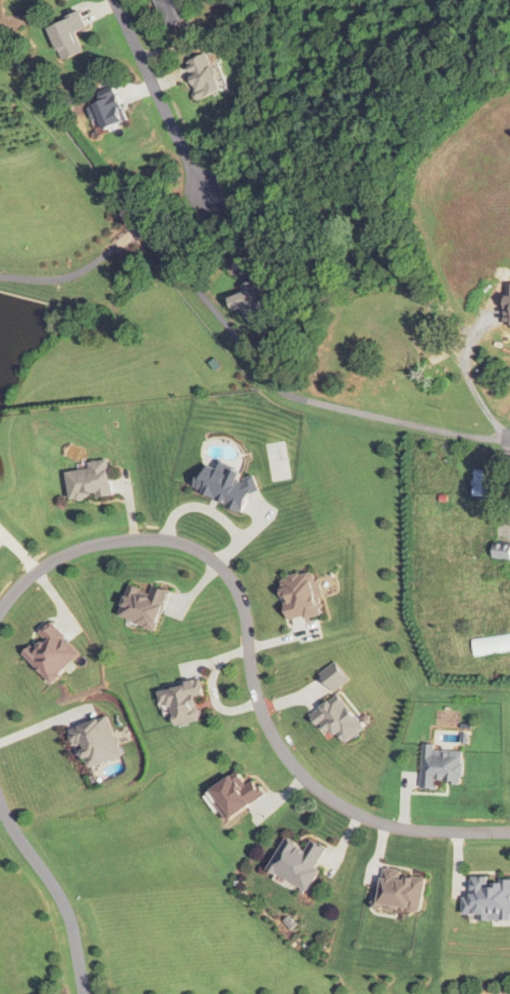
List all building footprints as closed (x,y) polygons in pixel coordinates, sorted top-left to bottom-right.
[(168,28),(190,18),(182,0),(155,0),(168,28)] [(61,61),(83,53),(76,32),(86,29),(80,14),(48,25),(61,61)] [(183,62),(198,100),(222,90),(207,53),(183,62)] [(129,121),(118,95),(93,106),(105,132),(129,121)] [(244,292),(230,297),(235,311),(243,308),(249,326),(268,319),(254,280),(241,285),(244,292)] [(110,462),(66,467),(70,499),(113,495),(110,462)] [(495,538),(495,559),(509,559),(509,538),(495,538)] [(288,619),(322,615),(317,572),(283,576),(288,619)] [(119,614),(155,631),(173,592),(163,588),(158,597),(132,586),(119,614)] [(24,651),(51,682),(82,655),(55,624),(24,651)] [(174,711),(178,726),(203,720),(197,698),(205,696),(201,680),(160,690),(166,713),(174,711)] [(363,729),(339,694),(314,712),(339,747),(363,729)] [(107,716),(72,729),(86,768),(121,756),(107,716)] [(421,788),(439,788),(439,783),(461,784),(462,750),(422,749),(421,788)] [(253,778),(247,782),(239,770),(209,792),(229,821),(265,794),(253,778)] [(269,870),(309,890),(329,849),(310,839),(307,846),(287,836),(269,870)] [(426,875),(384,868),(378,905),(421,912),(426,875)] [(465,877),(465,914),(485,914),(485,919),(509,919),(509,877),(465,877)]
